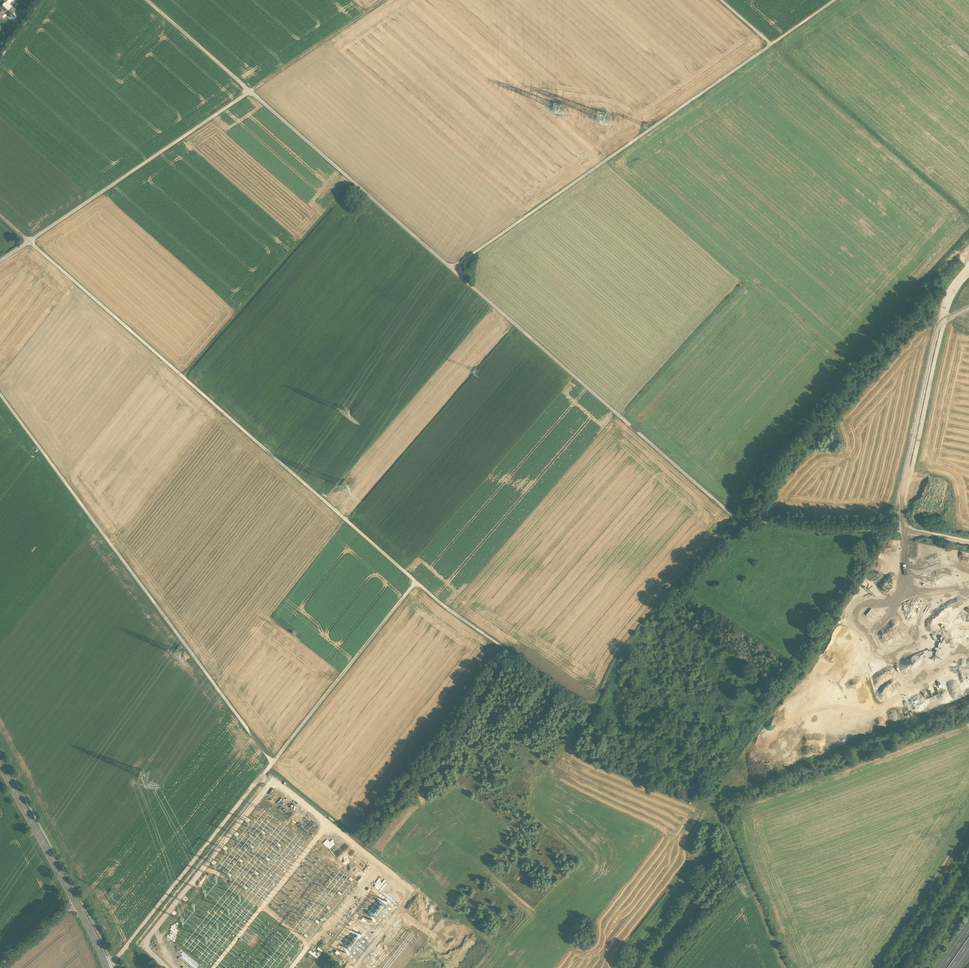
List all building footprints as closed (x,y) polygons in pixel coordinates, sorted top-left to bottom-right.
[(11,8),(4,3),(2,5),(6,9),(8,11),(11,8)]
